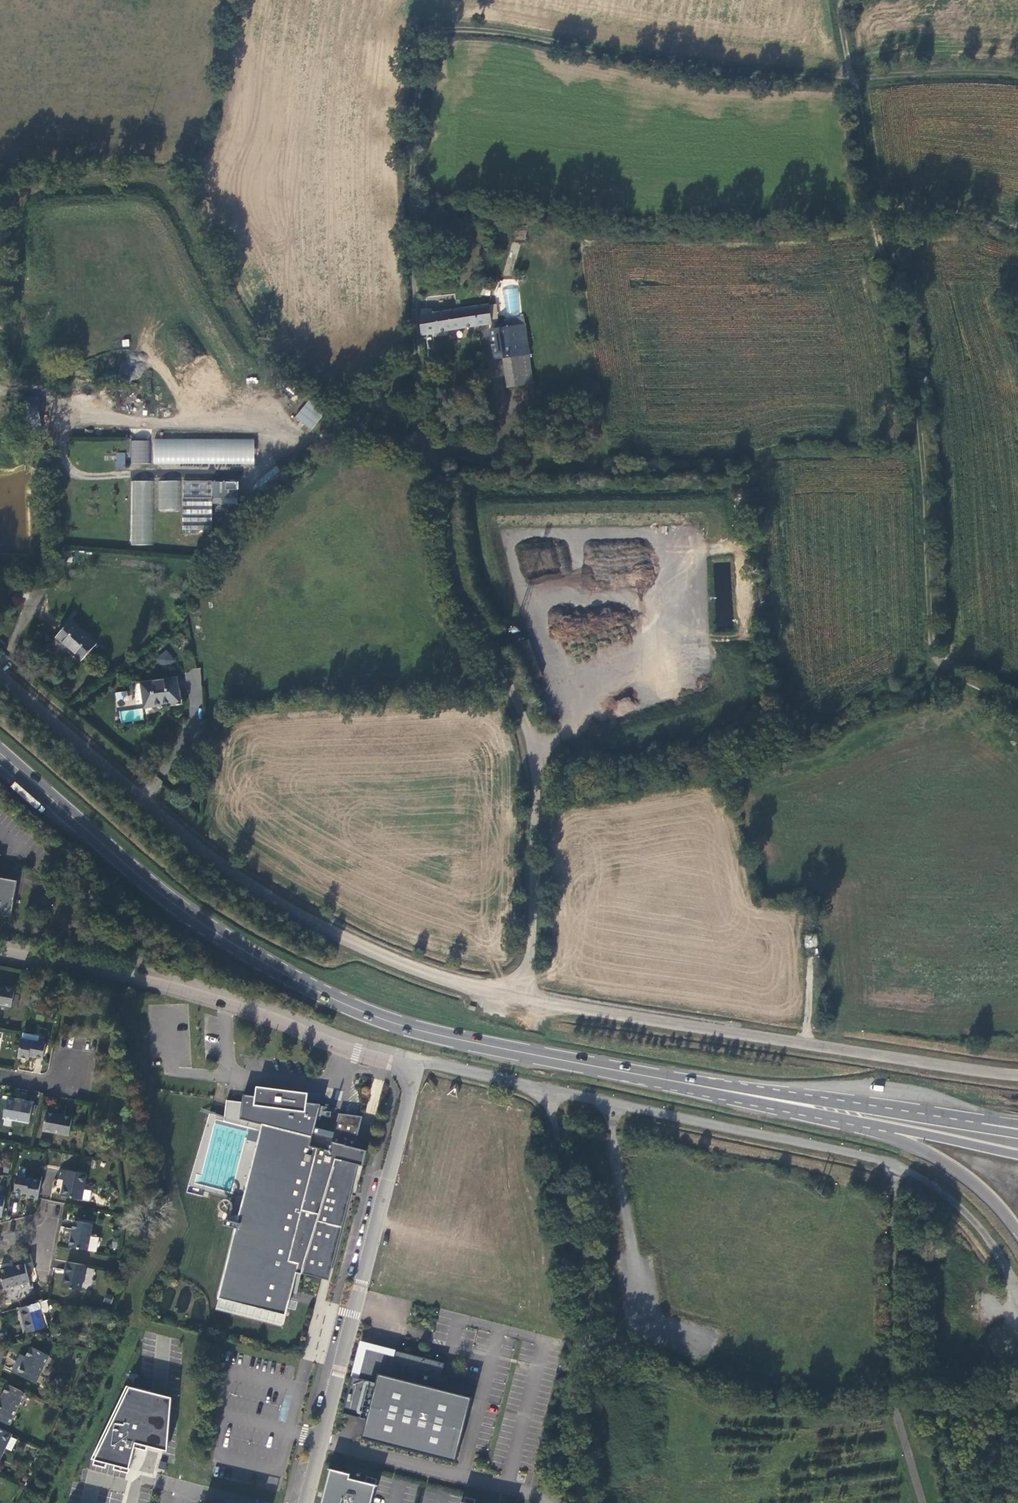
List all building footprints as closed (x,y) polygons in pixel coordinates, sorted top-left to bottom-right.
[(517,253),(520,244),(513,242),(510,251),(517,253)] [(418,334),(481,324),(488,323),(486,305),(429,314),(429,309),(416,310),(418,334)] [(231,310),(221,316),(229,326),(238,320),(231,310)] [(501,358),(526,354),(522,325),(506,327),(505,321),(496,322),(493,322),(494,329),(487,330),(491,360),(501,358)] [(531,383),(526,354),(501,358),(505,387),(531,383)] [(322,415),(306,402),(293,419),(309,432),(322,415)] [(149,463),(149,440),(131,440),(131,463),(149,463)] [(252,442),(152,443),(152,467),(252,466),(252,442)] [(125,469),(125,453),(116,452),(115,468),(125,469)] [(275,469),(254,485),(262,495),(283,479),(275,469)] [(206,484),(181,484),(182,534),(211,533),(210,507),(236,506),(236,484),(214,485),(214,483),(213,483),(213,484),(206,484)] [(179,484),(157,485),(157,514),(180,513),(179,484)] [(151,485),(129,485),(130,549),(152,549),(151,485)] [(730,629),(736,601),(718,598),(712,625),(730,629)] [(81,657),(95,641),(70,618),(55,634),(81,657)] [(155,657),(164,668),(175,660),(166,649),(155,657)] [(176,680),(141,685),(145,707),(180,702),(176,680)] [(538,708),(527,681),(521,683),(531,710),(538,708)] [(133,686),(136,709),(145,707),(141,685),(133,686)] [(116,702),(128,700),(127,690),(114,693),(116,702)] [(9,916),(16,880),(0,877),(0,915),(9,916)] [(8,1004),(11,987),(0,985),(0,1003),(8,1004)] [(37,1033),(21,1030),(21,1031),(20,1037),(36,1040),(37,1033)] [(36,1040),(20,1037),(16,1055),(26,1057),(27,1053),(41,1055),(45,1035),(37,1033),(36,1040)] [(374,1114),(384,1081),(375,1079),(365,1112),(374,1114)] [(298,1264),(296,1275),(301,1276),(303,1274),(326,1280),(328,1280),(342,1228),(358,1166),(362,1167),(366,1151),(354,1148),(363,1116),(338,1113),(332,1136),(314,1132),(320,1105),(306,1103),(308,1093),(255,1087),(254,1096),(242,1095),(241,1102),(226,1100),(223,1122),(260,1130),(262,1124),(312,1136),(309,1146),(317,1148),(288,1262),(298,1264)] [(4,1097),(1,1115),(26,1120),(30,1102),(4,1097)] [(44,1111),(40,1129),(66,1133),(69,1116),(44,1111)] [(83,1173),(57,1168),(55,1177),(61,1178),(59,1194),(79,1197),(83,1173)] [(25,1194),(36,1196),(39,1178),(14,1174),(12,1188),(25,1190),(25,1194)] [(73,1219),(68,1245),(87,1248),(94,1249),(96,1236),(95,1233),(90,1232),(92,1222),(73,1219)] [(78,1288),(84,1263),(66,1260),(61,1284),(78,1288)] [(0,1269),(0,1280),(2,1286),(27,1280),(22,1263),(0,1269)] [(90,1289),(95,1269),(87,1267),(82,1287),(90,1289)] [(41,1326),(35,1301),(17,1306),(23,1331),(41,1326)] [(366,1421),(362,1441),(453,1462),(470,1400),(437,1391),(444,1365),(397,1352),(360,1342),(351,1377),(342,1414),(366,1421)] [(34,1381),(46,1355),(29,1346),(25,1355),(21,1363),(14,1360),(10,1369),(34,1381)] [(21,1363),(25,1355),(18,1352),(14,1360),(21,1363)] [(23,1391),(7,1383),(0,1397),(0,1420),(8,1423),(23,1391)] [(150,1392),(125,1385),(90,1457),(127,1467),(134,1441),(146,1444),(150,1392)] [(170,1398),(150,1392),(146,1444),(165,1450),(170,1398)] [(8,1432),(0,1428),(0,1449),(2,1445),(7,1448),(13,1438),(7,1435),(8,1432)] [(328,1469),(319,1502),(368,1502),(374,1479),(363,1476),(362,1482),(346,1478),(347,1474),(328,1469)]
